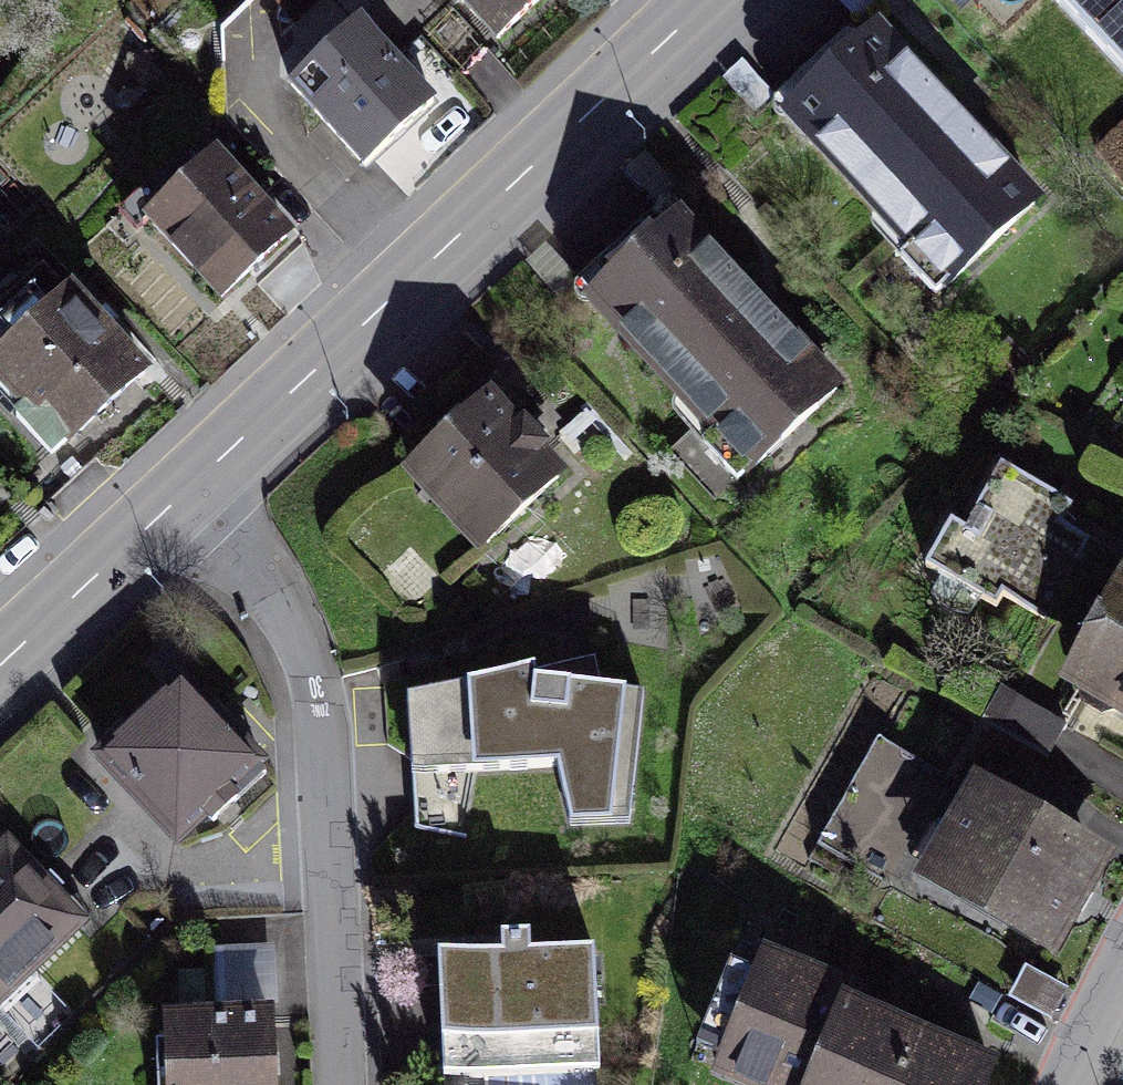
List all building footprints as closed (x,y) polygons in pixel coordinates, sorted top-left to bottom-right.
[(361,25),(394,62),(462,0),(387,0),(361,25)] [(500,40),(543,0),(463,0),(500,40)] [(980,13),(990,0),(964,0),(980,13)] [(1122,67),(1122,0),(1059,0),(1122,67)] [(361,25),(293,89),(366,167),(432,104),(394,62),(361,25)] [(873,30),(779,117),(942,294),(1037,208),(873,30)] [(189,305),(255,249),(191,174),(125,229),(189,305)] [(679,220),(587,306),(744,474),(836,389),(679,220)] [(52,447),(126,382),(60,308),(0,360),(0,388),(52,447)] [(544,497),(472,417),(387,494),(459,574),(544,497)] [(1040,617),(1062,559),(948,515),(925,574),(1040,617)] [(1058,690),(1122,724),(1122,566),(1058,690)] [(571,678),(448,685),(456,820),(578,813),(571,678)] [(1052,753),(1063,722),(993,697),(982,728),(1052,753)] [(278,814),(179,715),(95,799),(193,898),(278,814)] [(916,870),(1072,963),(1122,878),(1122,814),(995,738),(916,870)] [(5,882),(0,887),(0,1056),(90,974),(5,882)] [(220,1011),(279,1008),(276,952),(218,955),(220,1011)] [(697,1075),(723,1084),(997,1084),(1008,1058),(746,953),(697,1075)] [(440,968),(448,1084),(594,1084),(586,959),(440,968)] [(1009,1002),(1051,1022),(1066,992),(1024,971),(1009,1002)] [(162,1011),(162,1084),(274,1084),(274,1011),(162,1011)]
